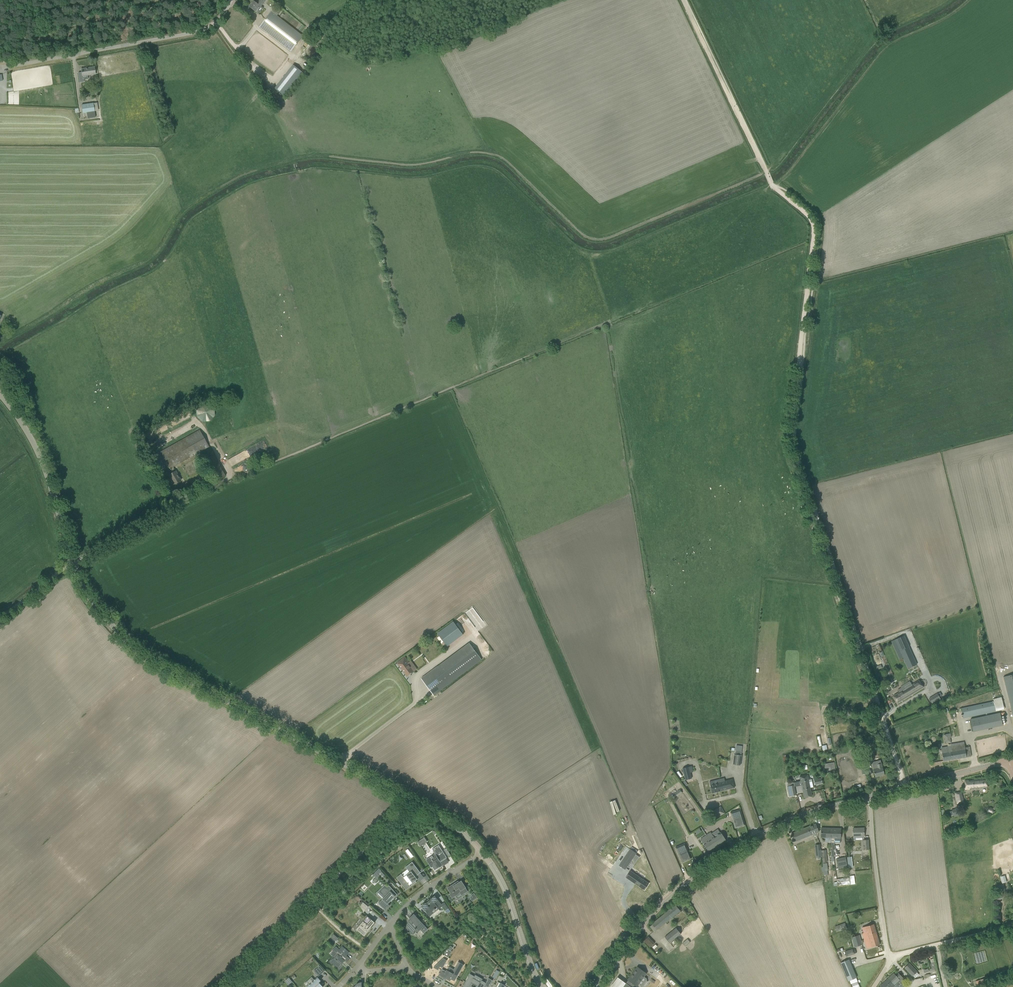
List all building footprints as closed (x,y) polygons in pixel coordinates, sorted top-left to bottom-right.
[(261,6),(266,0),(258,0),(256,3),(254,1),(249,7),(255,11),(259,14),(263,8),(261,6)] [(259,27),(291,51),(303,36),(271,12),(259,27)] [(305,49),(306,55),(310,58),(316,57),(319,53),(318,47),(314,44),(308,45),(305,49)] [(274,89),(285,97),(303,73),(293,65),(274,89)] [(81,69),(82,76),(96,74),(94,67),(81,69)] [(81,105),(83,113),(94,111),(93,103),(81,105)] [(196,409),(196,416),(202,421),(209,421),(215,415),(214,408),(209,403),(201,403),(196,409)] [(168,475),(173,484),(180,480),(173,467),(208,447),(199,430),(160,452),(169,469),(170,469),(172,473),(168,475)] [(149,445),(151,450),(163,445),(161,440),(149,445)] [(180,486),(182,490),(190,485),(187,482),(180,486)] [(451,621),(435,633),(445,646),(461,634),(451,621)] [(909,646),(904,635),(891,641),(896,652),(900,651),(908,669),(917,664),(909,646)] [(421,678),(433,695),(482,659),(469,643),(421,678)] [(414,671),(409,664),(410,663),(405,657),(397,663),(407,676),(414,671)] [(1003,677),(1012,716),(1012,674),(1003,677)] [(897,703),(923,687),(919,680),(913,684),(911,681),(901,687),(901,688),(898,690),(899,692),(893,696),(897,703)] [(994,701),(961,708),(963,718),(996,711),(1004,709),(1001,698),(993,699),(994,701)] [(970,719),(973,731),(1002,725),(1000,712),(970,719)] [(951,745),(947,746),(948,751),(942,752),(943,761),(970,756),(969,751),(970,751),(970,746),(965,747),(964,741),(950,743),(951,745)] [(733,764),(740,765),(742,751),(735,751),(735,754),(734,754),(733,764)] [(880,760),(872,762),(873,769),(874,772),(875,777),(884,774),(881,763),(880,760)] [(682,768),(685,780),(691,778),(688,767),(682,768)] [(807,774),(800,776),(804,797),(812,796),(810,787),(813,787),(811,779),(808,780),(807,774)] [(732,779),(721,782),(723,790),(734,787),(732,779)] [(964,781),(965,789),(987,787),(986,779),(972,780),(972,781),(969,781),(969,780),(964,781)] [(723,790),(721,782),(710,785),(712,793),(723,790)] [(788,786),(787,786),(789,796),(796,795),(794,785),(788,786)] [(954,792),(957,804),(964,802),(961,791),(954,792)] [(707,814),(711,821),(723,814),(720,807),(707,814)] [(952,811),(948,811),(949,815),(953,814),(953,816),(959,815),(957,808),(951,809),(952,811)] [(745,825),(740,809),(730,812),(731,817),(733,816),(734,820),(732,820),(735,828),(745,825)] [(791,833),(793,838),(795,842),(819,832),(816,824),(791,833)] [(840,843),(841,828),(821,828),(821,837),(831,838),(831,842),(834,842),(840,843)] [(853,828),(853,837),(864,836),(864,828),(853,828)] [(700,839),(708,851),(726,840),(721,832),(714,837),(711,832),(700,839)] [(424,837),(417,841),(420,846),(427,842),(424,837)] [(686,848),(687,847),(685,843),(676,847),(682,862),(691,858),(688,850),(687,851),(686,848)] [(442,865),(440,862),(446,858),(442,852),(443,852),(439,845),(432,849),(435,854),(426,860),(428,863),(429,864),(431,868),(433,871),(438,868),(439,867),(442,865)] [(630,849),(619,865),(625,869),(636,853),(630,849)] [(836,858),(838,869),(848,867),(846,857),(836,858)] [(415,881),(417,879),(415,876),(416,876),(420,872),(417,868),(412,862),(405,867),(410,872),(403,877),(401,874),(396,877),(406,890),(416,882),(415,881)] [(379,868),(373,875),(377,878),(379,875),(378,873),(381,870),(379,868)] [(630,870),(625,877),(644,890),(649,883),(630,870)] [(449,894),(452,898),(460,893),(461,895),(468,891),(466,888),(461,880),(459,882),(458,881),(454,884),(447,888),(450,893),(449,894)] [(1004,884),(996,886),(998,892),(1005,891),(1004,884)] [(397,895),(389,886),(387,888),(384,886),(379,891),(385,897),(383,899),(382,899),(378,903),(385,910),(389,906),(387,903),(388,902),(389,903),(393,898),(394,896),(395,897),(397,895)] [(441,904),(435,896),(430,900),(429,898),(426,901),(426,902),(422,906),(429,916),(433,913),(432,911),(434,909),(434,910),(435,909),(437,907),(438,909),(442,906),(445,911),(448,908),(444,902),(441,904)] [(363,913),(368,906),(363,902),(362,903),(360,905),(358,908),(363,913)] [(649,926),(654,932),(680,911),(675,905),(649,926)] [(407,933),(409,933),(413,934),(414,931),(418,932),(420,930),(423,933),(428,929),(414,914),(409,918),(411,920),(409,922),(408,922),(407,923),(407,924),(406,925),(405,928),(406,928),(405,931),(408,932),(407,933)] [(371,927),(374,923),(374,922),(367,916),(363,921),(365,923),(361,926),(360,925),(357,929),(357,928),(356,929),(364,936),(371,928),(371,927)] [(862,933),(864,939),(867,948),(880,945),(873,924),(865,926),(867,932),(862,933)] [(676,927),(664,936),(669,943),(681,933),(676,927)] [(862,944),(859,935),(851,937),(854,947),(862,944)] [(650,947),(654,943),(648,936),(643,940),(650,947)] [(350,959),(344,953),(346,950),(343,947),(340,950),(336,946),(332,950),(337,954),(335,958),(334,957),(331,961),(338,968),(342,964),(341,964),(344,960),(347,963),(350,959)] [(443,958),(433,967),(438,970),(440,966),(442,968),(447,960),(443,958)] [(840,963),(846,976),(848,980),(856,977),(849,959),(840,963)] [(438,976),(442,978),(443,977),(449,981),(450,981),(450,980),(451,979),(454,981),(463,965),(458,962),(452,973),(447,970),(446,971),(442,969),(440,972),(439,972),(438,973),(439,973),(438,976)] [(904,968),(912,976),(917,972),(909,963),(904,968)] [(320,966),(317,968),(314,971),(318,976),(324,971),(320,966)] [(628,980),(632,983),(635,985),(637,986),(639,984),(641,985),(643,985),(646,980),(646,978),(644,977),(646,973),(638,967),(632,976),(631,975),(628,980)] [(880,986),(899,986),(897,985),(899,984),(898,983),(900,981),(901,982),(904,979),(898,973),(896,976),(894,973),(880,986)] [(475,974),(474,976),(470,974),(462,986),(473,986),(471,986),(473,983),(477,985),(476,986),(489,986),(492,980),(488,978),(486,983),(482,980),(483,979),(475,974)] [(310,984),(307,986),(308,986),(323,986),(319,982),(321,980),(317,977),(313,981),(312,980),(309,983),(310,984)] [(976,981),(977,986),(987,983),(985,978),(976,981)]
